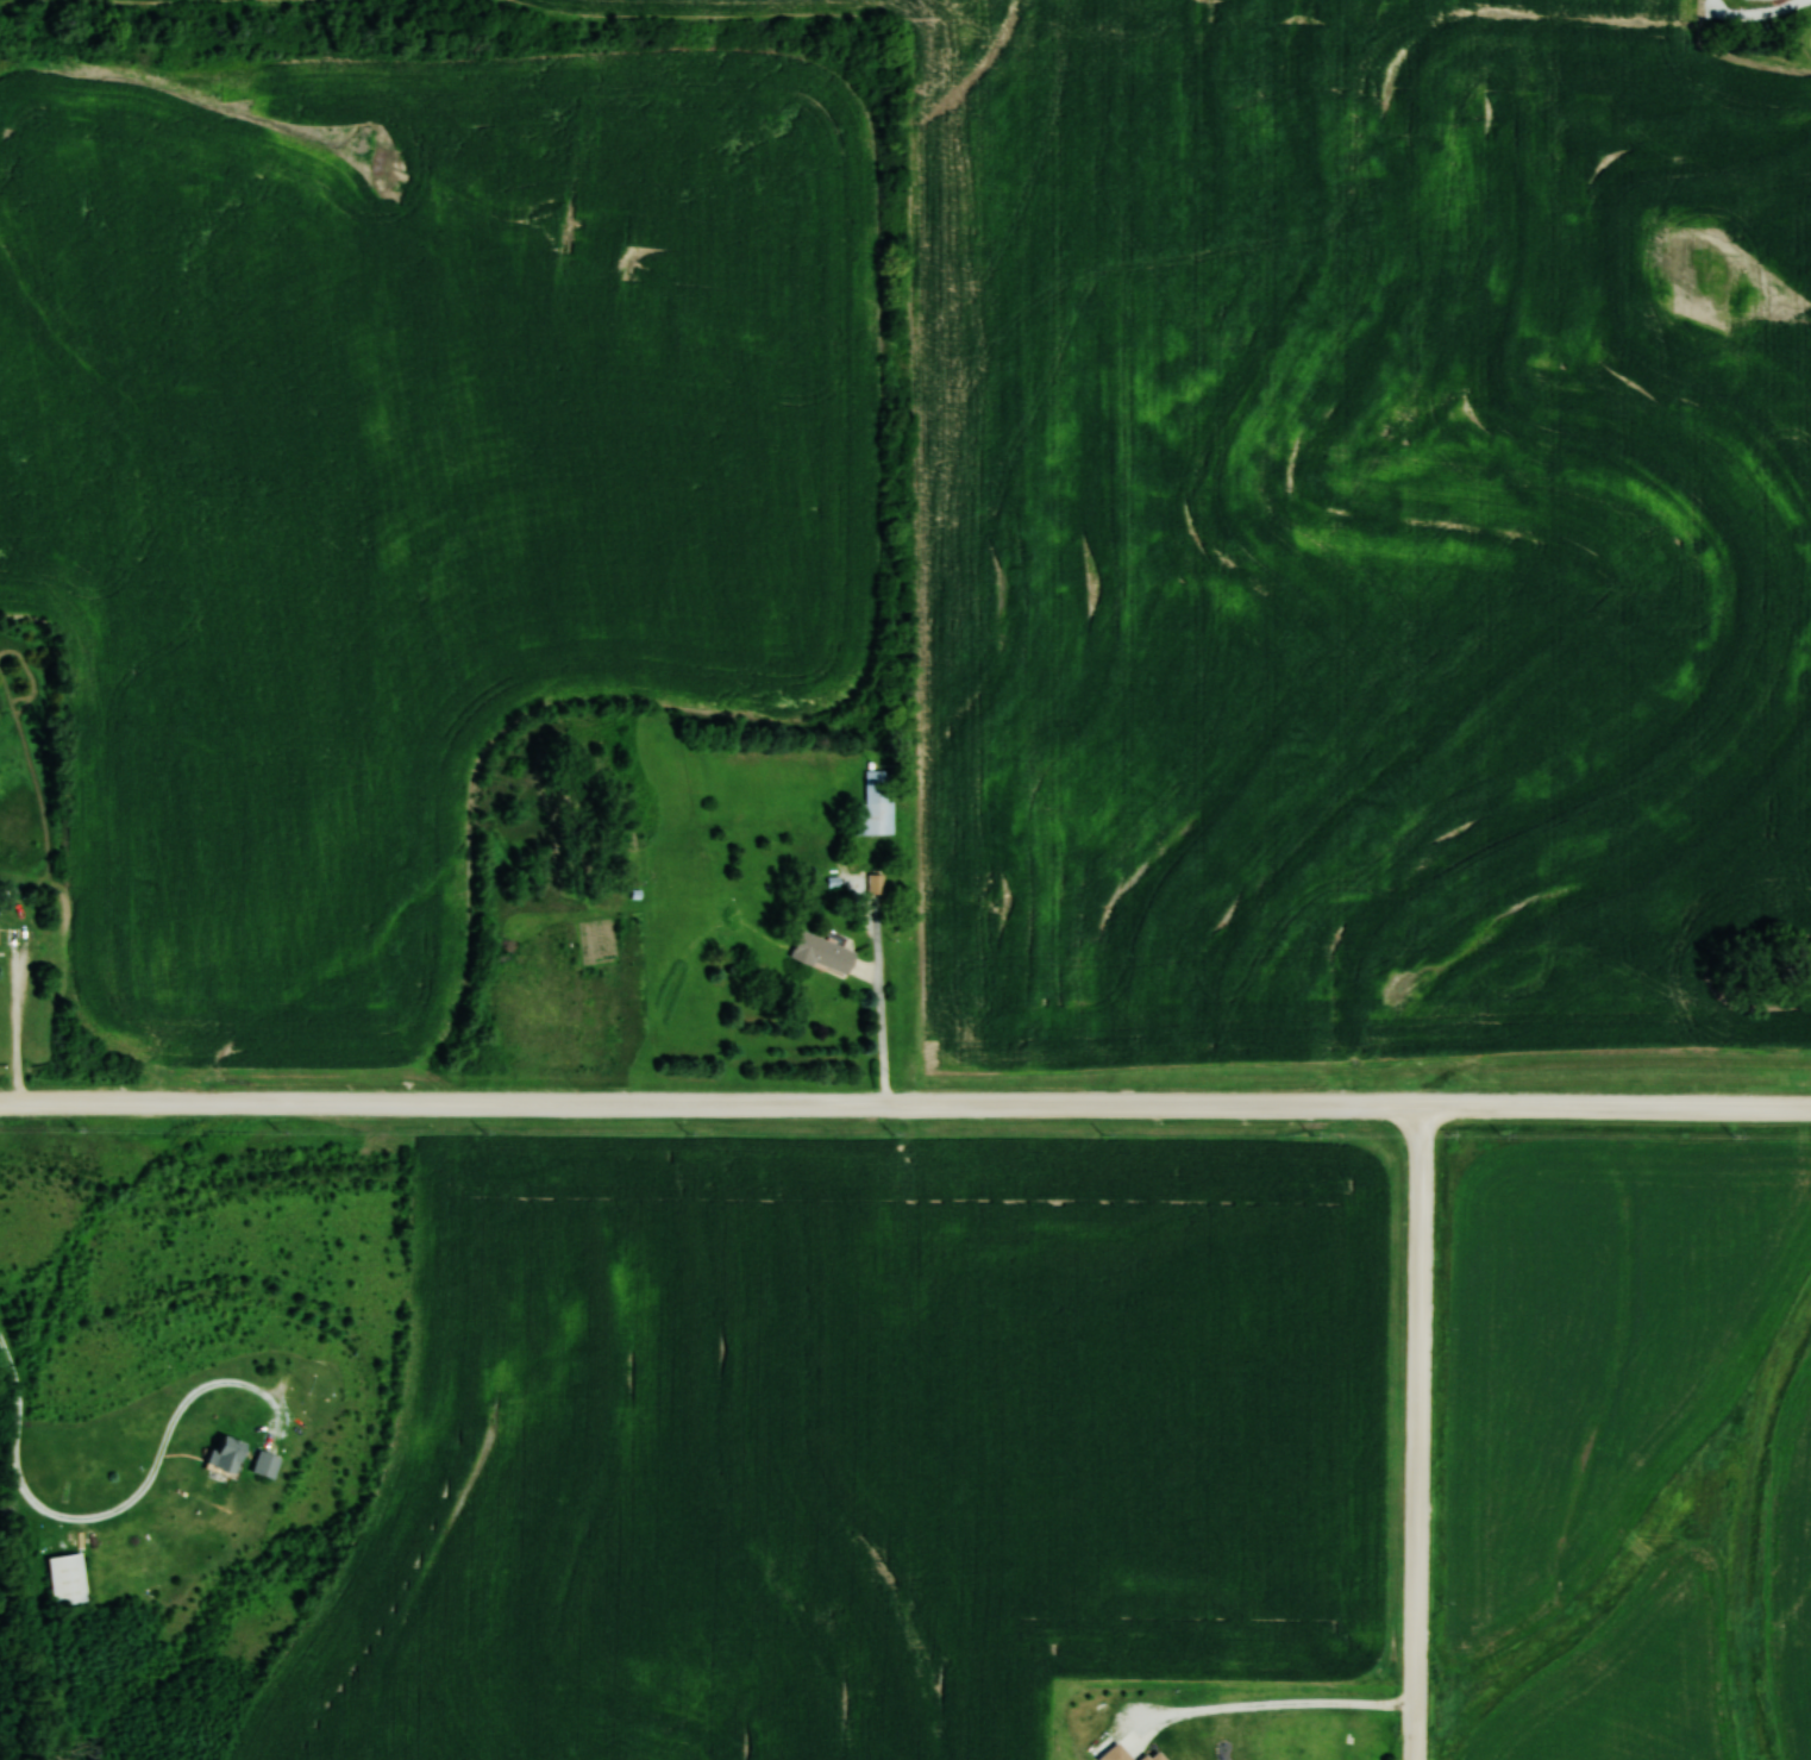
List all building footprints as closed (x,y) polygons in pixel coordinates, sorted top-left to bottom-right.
[(889,823),(889,770),(865,770),(865,804),(856,804),(856,835),(880,834),(880,823),(889,823)] [(856,951),(799,931),(789,958),(846,978),(856,951)] [(206,1467),(233,1477),(244,1444),(217,1434),(206,1467)] [(250,1472),(272,1480),(280,1459),(258,1451),(250,1472)] [(90,1602),(81,1553),(48,1558),(57,1608),(90,1602)]
